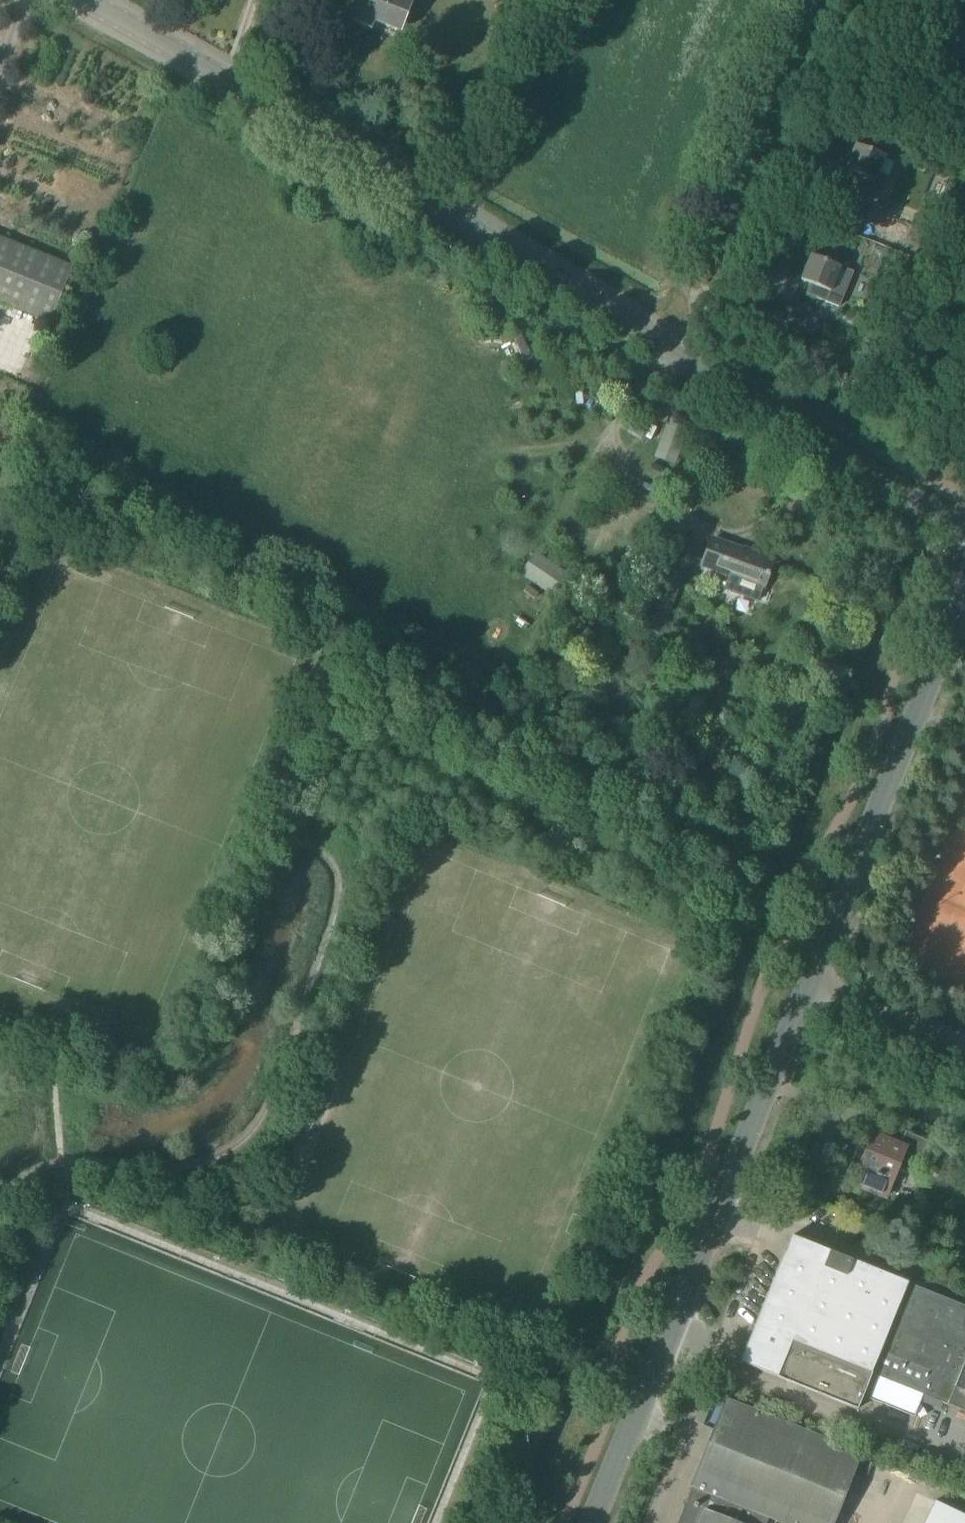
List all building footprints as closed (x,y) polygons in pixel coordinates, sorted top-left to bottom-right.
[(352,22),(372,29),(375,22),(401,32),(413,0),(361,0),(352,22)] [(845,169),(855,173),(851,183),(877,194),(885,176),(879,174),(886,157),(855,144),(845,169)] [(74,266),(0,236),(0,303),(50,323),(74,266)] [(811,255),(801,279),(810,283),(806,294),(833,304),(838,306),(853,271),(841,267),(811,255)] [(712,538),(702,565),(736,577),(730,592),(756,601),(761,587),(764,588),(774,561),(712,538)] [(900,1146),(875,1135),(854,1184),(885,1197),(898,1165),(917,1173),(930,1141),(906,1131),(900,1146)] [(740,1362),(857,1409),(862,1396),(871,1373),(922,1394),(964,1411),(964,1306),(791,1235),(740,1362)] [(768,1518),(780,1522),(834,1522),(862,1454),(727,1399),(691,1487),(693,1488),(679,1522),(766,1522),(768,1518)] [(934,1501),(924,1522),(964,1522),(964,1516),(934,1501)]
